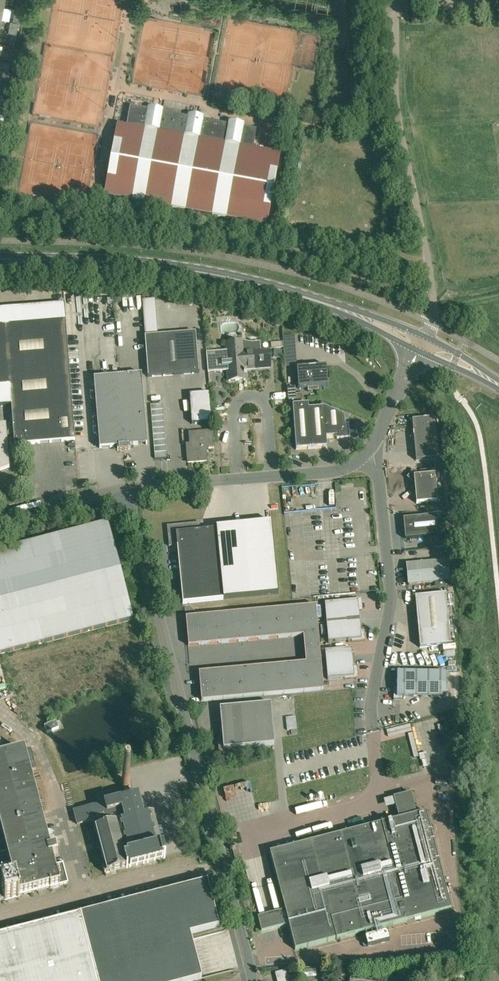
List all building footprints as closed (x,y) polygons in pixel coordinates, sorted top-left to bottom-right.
[(267,227),(272,198),(280,154),(253,149),(256,131),(243,128),(243,126),(229,123),(229,126),(203,121),(203,118),(189,116),(188,118),(162,113),(163,111),(149,108),(148,111),(130,108),(127,126),(118,124),(105,197),(267,227)] [(9,470),(9,467),(11,467),(10,456),(8,456),(6,437),(13,434),(14,446),(75,441),(65,321),(0,326),(0,387),(9,386),(13,430),(6,432),(6,426),(0,426),(0,473),(9,470)] [(158,336),(145,337),(148,377),(198,373),(195,333),(158,336)] [(295,335),(284,336),(286,359),(296,359),(295,335)] [(225,343),(226,352),(206,353),(208,373),(228,372),(228,382),(245,380),(245,370),(270,368),(269,352),(260,352),(260,342),(250,343),(242,342),(225,343)] [(282,359),(282,351),(274,352),(274,360),(282,359)] [(328,387),(326,367),(296,369),(298,389),(307,388),(308,392),(318,391),(318,388),(328,387)] [(147,445),(141,375),(94,379),(99,449),(117,448),(117,452),(130,451),(130,447),(147,445)] [(209,393),(189,395),(191,425),(211,423),(209,393)] [(308,405),(292,406),(296,451),(327,448),(326,439),(336,438),(336,440),(343,439),(347,435),(346,428),(344,428),(344,417),(323,408),(308,410),(308,405)] [(436,459),(432,419),(418,420),(418,418),(409,419),(411,432),(413,431),(416,461),(436,459)] [(186,445),(188,463),(207,462),(206,452),(208,449),(214,449),(212,431),(188,433),(189,445),(186,445)] [(434,475),(419,476),(415,473),(412,473),(410,476),(410,480),(414,482),(416,504),(437,502),(434,475)] [(443,515),(403,519),(405,540),(445,536),(443,515)] [(271,522),(216,528),(216,530),(219,557),(223,600),(278,595),(271,522)] [(200,523),(167,526),(169,547),(171,547),(171,546),(175,546),(175,547),(177,546),(183,604),(223,600),(219,557),(216,530),(200,531),(200,523)] [(32,546),(0,554),(0,658),(137,623),(111,526),(32,546)] [(449,582),(447,561),(406,564),(408,585),(449,582)] [(420,648),(450,645),(446,595),(415,598),(420,648)] [(326,624),(360,621),(359,611),(362,611),(361,600),(348,602),(348,603),(324,605),(326,624)] [(296,608),(298,637),(303,636),(306,663),(290,665),(293,693),(323,691),(316,606),(296,608)] [(298,637),(296,608),(266,611),(268,640),(298,637)] [(266,611),(246,613),(248,641),(268,640),(266,611)] [(246,613),(226,614),(228,643),(248,641),(246,613)] [(226,614),(206,616),(209,645),(228,643),(226,614)] [(209,645),(206,616),(186,618),(188,647),(209,645)] [(360,621),(326,624),(328,644),(352,641),(352,642),(364,641),(363,630),(361,631),(360,621)] [(325,652),(327,681),(344,679),(344,680),(357,679),(356,668),(353,668),(352,649),(325,652)] [(290,665),(271,666),(273,695),(293,693),(290,665)] [(271,666),(251,668),(253,697),(273,695),(271,666)] [(253,697),(251,668),(199,673),(201,702),(253,697)] [(446,673),(397,673),(397,692),(394,692),(394,702),(404,702),(404,699),(446,699),(446,673)] [(271,704),(220,709),(223,739),(218,739),(218,738),(217,738),(219,755),(246,753),(246,752),(245,752),(244,748),(274,745),(271,704)] [(60,720),(44,727),(48,734),(63,727),(60,720)] [(4,900),(4,901),(19,897),(19,896),(49,888),(49,889),(51,888),(54,889),(57,888),(59,886),(68,884),(63,864),(54,866),(52,858),(57,857),(55,849),(50,851),(29,772),(36,770),(31,750),(4,757),(0,743),(0,901),(4,900)] [(126,795),(121,796),(122,799),(73,812),(77,825),(93,821),(95,829),(87,831),(90,841),(98,840),(98,842),(94,843),(95,849),(100,848),(104,866),(102,866),(104,874),(165,858),(153,813),(146,815),(145,812),(143,812),(138,795),(131,797),(129,790),(130,790),(129,789),(130,787),(131,786),(131,785),(130,783),(130,782),(129,782),(128,781),(127,780),(126,780),(125,780),(124,780),(123,781),(122,781),(121,782),(121,783),(120,784),(120,785),(120,786),(121,787),(121,788),(122,789),(123,790),(124,790),(124,791),(125,791),(126,795)] [(240,786),(243,799),(254,796),(250,784),(240,786)] [(284,911),(258,918),(268,957),(460,908),(459,892),(452,864),(460,861),(456,846),(436,851),(426,812),(416,815),(411,793),(364,805),(370,827),(270,853),(285,911),(284,911)] [(235,860),(241,859),(238,846),(232,848),(235,860)] [(191,941),(220,933),(207,884),(0,935),(0,980),(192,980),(201,979),(191,941)] [(387,932),(364,938),(367,948),(389,942),(387,932)] [(288,970),(275,974),(277,980),(291,980),(288,970)]
